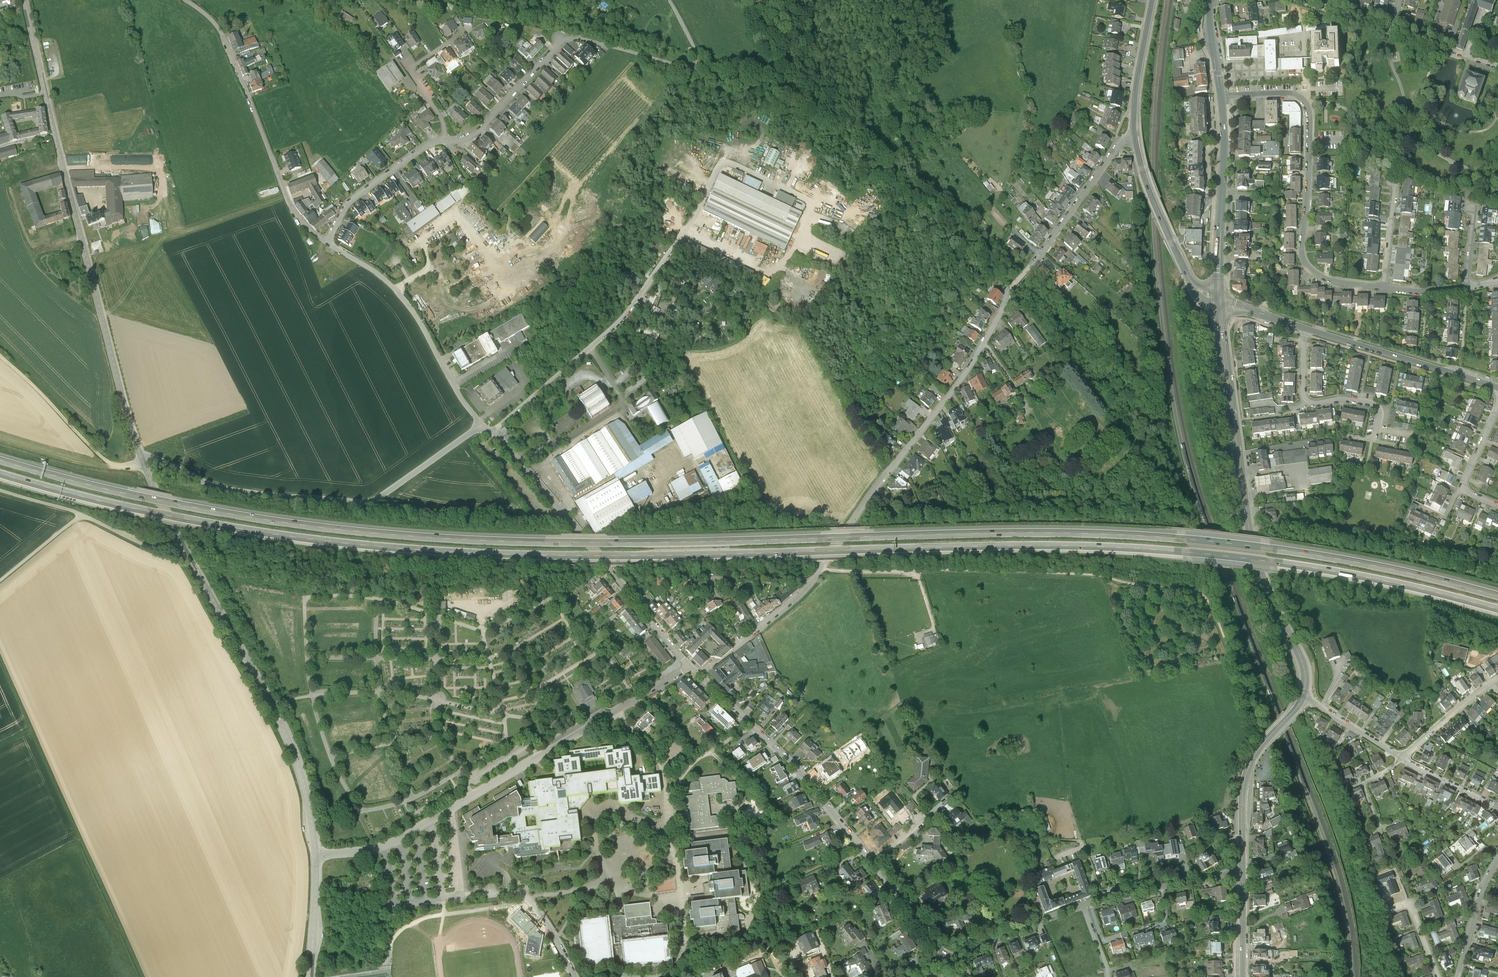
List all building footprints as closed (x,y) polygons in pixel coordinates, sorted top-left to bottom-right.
[(1375,5),(1387,9),(1390,0),(1377,0),(1375,5)] [(1404,9),(1415,9),(1416,0),(1405,0),(1404,9)] [(1453,27),(1461,3),(1458,0),(1442,0),(1442,2),(1444,5),(1440,15),(1439,14),(1437,14),(1435,20),(1440,22),(1441,22),(1443,22),(1448,24),(1449,25),(1450,26),(1453,27)] [(1481,0),(1473,0),(1468,15),(1475,18),(1478,9),(1481,0)] [(1493,14),(1496,3),(1488,0),(1481,0),(1478,9),(1493,14)] [(7,3),(2,4),(0,5),(0,11),(9,8),(7,3)] [(1123,18),(1125,6),(1108,3),(1107,10),(1114,11),(1113,16),(1123,18)] [(1285,3),(1276,4),(1277,13),(1286,12),(1285,3)] [(1247,7),(1249,23),(1250,22),(1251,25),(1258,24),(1256,6),(1247,7)] [(1230,7),(1219,9),(1221,30),(1229,29),(1229,25),(1232,25),(1230,7)] [(354,20),(342,13),(339,18),(350,25),(354,20)] [(381,14),(374,19),(381,28),(388,24),(386,22),(387,22),(384,17),(383,18),(381,14)] [(1415,18),(1403,14),(1399,26),(1411,30),(1415,18)] [(1472,26),(1475,18),(1468,15),(1465,24),(1472,26)] [(442,31),(447,38),(452,35),(450,32),(452,31),(452,32),(453,32),(454,32),(455,31),(455,30),(454,30),(457,28),(456,26),(453,21),(452,21),(445,26),(446,28),(442,31)] [(1249,23),(1240,24),(1241,32),(1251,30),(1251,25),(1250,22),(1249,23)] [(1331,22),(1306,26),(1306,31),(1331,28),(1331,22)] [(1111,34),(1119,35),(1121,25),(1120,25),(1113,24),(1113,25),(1111,25),(1110,24),(1110,25),(1109,25),(1109,29),(1112,30),(1111,34)] [(1232,25),(1229,25),(1229,29),(1230,33),(1241,32),(1240,24),(1232,25)] [(1468,38),(1472,26),(1465,24),(1461,36),(1468,38)] [(483,25),(473,33),(477,39),(481,37),(482,39),(489,34),(483,25)] [(1301,26),(1257,32),(1258,38),(1302,31),(1301,26)] [(533,35),(538,39),(542,35),(537,30),(533,35)] [(418,42),(419,42),(413,33),(412,34),(411,32),(406,36),(407,37),(406,38),(412,47),(415,44),(416,46),(419,44),(418,42)] [(231,45),(239,41),(236,34),(228,37),(231,45)] [(1323,38),(1311,39),(1312,70),(1312,72),(1324,72),(1324,64),(1328,64),(1328,66),(1335,65),(1335,68),(1341,67),(1340,34),(1327,35),(1328,50),(1323,50),(1323,38)] [(397,51),(398,51),(401,48),(401,47),(403,45),(396,35),(393,37),(394,38),(389,41),(397,51)] [(1226,39),(1226,59),(1230,59),(1250,59),(1250,48),(1257,47),(1257,36),(1238,37),(1238,39),(1226,39)] [(1463,53),(1468,38),(1461,36),(1456,50),(1463,53)] [(254,38),(240,43),(242,48),(257,44),(254,38)] [(461,42),(468,52),(474,47),(470,42),(467,38),(461,42)] [(531,46),(538,52),(544,46),(537,40),(531,46)] [(1116,51),(1118,42),(1106,40),(1106,44),(1103,44),(1103,48),(1116,51)] [(239,41),(231,45),(234,52),(239,50),(242,48),(240,43),(239,41)] [(459,53),(462,56),(468,52),(461,42),(455,46),(459,53)] [(532,58),(538,52),(531,46),(527,43),(524,47),(526,49),(525,50),(522,48),(518,51),(519,52),(523,56),(527,59),(529,56),(532,58)] [(1258,59),(1265,58),(1266,71),(1276,71),(1303,70),(1303,59),(1276,60),(1276,43),(1265,43),(1265,47),(1257,47),(1258,59)] [(257,44),(242,48),(239,50),(240,53),(258,47),(257,44)] [(566,44),(563,48),(571,56),(572,55),(575,52),(566,44)] [(579,52),(575,57),(577,59),(584,65),(587,62),(588,63),(593,58),(592,57),(595,53),(586,45),(581,50),(579,48),(577,50),(579,52)] [(450,49),(442,55),(447,62),(450,60),(451,63),(456,59),(450,49)] [(557,60),(568,69),(570,67),(572,67),(573,66),(572,65),(572,64),(573,64),(569,60),(563,54),(557,60)] [(1106,70),(1118,73),(1119,65),(1118,65),(1119,58),(1106,55),(1105,60),(1106,60),(1104,70),(1106,70)] [(441,57),(436,60),(438,63),(441,67),(445,63),(441,57)] [(251,60),(245,62),(244,59),(242,60),(245,68),(251,64),(254,63),(253,58),(251,60)] [(426,64),(429,69),(436,64),(438,63),(436,60),(435,58),(426,64)] [(510,65),(519,73),(526,65),(517,58),(510,65)] [(245,68),(242,60),(237,62),(243,76),(247,75),(245,68)] [(552,66),(558,71),(562,75),(563,74),(563,75),(564,75),(565,74),(565,73),(565,72),(568,69),(557,60),(552,66)] [(390,93),(394,91),(392,88),(403,80),(391,63),(376,73),(390,93)] [(429,69),(427,70),(433,78),(437,76),(438,78),(443,74),(436,64),(429,69)] [(1194,74),(1195,81),(1208,79),(1206,64),(1193,66),(1194,74)] [(503,79),(508,84),(515,77),(507,70),(503,73),(504,74),(501,78),(503,79)] [(543,77),(552,86),(557,80),(556,79),(557,78),(550,72),(547,70),(541,76),(543,77)] [(557,80),(561,83),(563,80),(561,78),(556,74),(552,70),(550,72),(557,78),(556,79),(557,80)] [(1105,85),(1118,87),(1120,80),(1118,80),(1120,73),(1118,73),(1106,70),(1105,75),(1107,75),(1105,85)] [(255,72),(249,75),(250,77),(248,78),(251,85),(260,81),(266,78),(264,74),(259,76),(258,74),(256,74),(255,72)] [(1195,81),(1194,74),(1188,74),(1189,79),(1175,80),(1176,88),(1180,88),(1181,96),(1196,95),(1195,81)] [(1470,103),(1477,106),(1486,81),(1466,74),(1457,99),(1465,102),(1466,100),(1470,101),(1470,103)] [(497,95),(503,88),(498,83),(490,76),(484,83),(488,87),(497,95)] [(544,94),(545,95),(553,87),(552,86),(543,77),(537,84),(538,85),(536,87),(544,94)] [(1195,81),(1196,95),(1209,93),(1208,79),(1195,81)] [(262,86),(260,81),(251,85),(250,86),(251,88),(250,88),(252,93),(262,90),(261,87),(262,86)] [(537,99),(538,100),(544,94),(536,87),(534,85),(528,91),(530,94),(537,100),(537,99)] [(486,89),(495,97),(497,95),(488,87),(486,89)] [(486,89),(484,91),(493,99),(495,97),(486,89)] [(483,90),(476,97),(487,106),(493,99),(484,91),(483,90)] [(1119,106),(1122,94),(1109,91),(1108,96),(1113,98),(1111,105),(1119,106)] [(525,93),(523,96),(530,103),(529,103),(533,107),(536,103),(528,96),(525,93)] [(536,103),(539,106),(541,103),(538,100),(537,99),(537,100),(530,94),(528,96),(536,103)] [(522,96),(516,103),(523,110),(529,103),(530,103),(523,96),(522,96)] [(416,127),(419,125),(416,120),(402,100),(399,102),(416,127)] [(1208,118),(1207,100),(1190,101),(1191,119),(1208,118)] [(473,102),(466,109),(477,119),(483,112),(473,102)] [(515,103),(508,110),(516,117),(514,119),(516,121),(522,126),(522,127),(525,125),(525,124),(524,124),(521,121),(525,116),(521,112),(523,110),(516,103),(515,103)] [(1289,114),(1289,131),(1301,131),(1301,110),(1299,106),(1297,104),(1294,103),(1282,103),(1282,114),(1289,114)] [(1264,123),(1264,128),(1278,128),(1277,105),(1264,105),(1264,123)] [(9,115),(2,117),(7,133),(0,136),(0,146),(10,142),(40,135),(47,134),(44,110),(25,113),(9,115)] [(462,113),(459,110),(452,117),(461,126),(468,118),(462,113)] [(419,125),(423,131),(430,127),(428,124),(435,119),(429,111),(416,120),(419,125)] [(1120,115),(1112,112),(1106,126),(1115,129),(1120,115)] [(498,122),(504,127),(509,121),(503,116),(498,122)] [(1209,136),(1208,118),(1191,119),(1193,137),(1209,136)] [(1238,131),(1251,132),(1251,123),(1251,120),(1239,120),(1238,131)] [(498,122),(490,131),(499,139),(504,133),(503,132),(505,130),(506,129),(504,127),(498,122)] [(1251,123),(1251,132),(1259,132),(1259,134),(1264,134),(1264,128),(1264,123),(1251,123)] [(402,133),(405,137),(411,133),(407,126),(401,131),(402,133)] [(510,149),(515,153),(522,144),(506,129),(505,130),(505,131),(508,133),(506,135),(507,136),(515,144),(510,149)] [(1250,143),(1251,132),(1238,131),(1238,143),(1250,143)] [(1289,131),(1289,143),(1301,143),(1301,131),(1289,131)] [(389,142),(394,148),(394,147),(397,145),(400,143),(402,147),(409,142),(405,137),(402,133),(389,142)] [(1110,140),(1101,136),(1095,146),(1104,150),(1110,140)] [(485,137),(478,144),(486,152),(493,145),(485,137)] [(478,144),(477,143),(469,151),(480,161),(484,157),(483,155),(486,152),(478,144)] [(1250,143),(1238,143),(1237,157),(1250,158),(1250,157),(1250,143)] [(1255,144),(1250,143),(1250,157),(1255,158),(1255,154),(1260,155),(1260,144),(1255,144)] [(1289,143),(1289,155),(1301,155),(1301,143),(1289,143)] [(1091,148),(1085,144),(1083,147),(1089,152),(1091,148)] [(1279,144),(1270,144),(1266,144),(1266,154),(1263,154),(1263,158),(1279,158),(1279,144)] [(0,152),(0,160),(17,155),(15,148),(0,152)] [(781,153),(771,149),(764,163),(774,167),(781,153)] [(372,162),(378,169),(386,162),(376,150),(366,158),(369,161),(370,163),(372,162)] [(284,157),(290,172),(301,168),(295,153),(284,157)] [(440,156),(438,158),(437,158),(441,164),(443,167),(445,167),(448,165),(449,167),(450,167),(452,166),(452,165),(451,163),(449,160),(449,159),(448,157),(447,157),(446,156),(447,154),(446,153),(444,153),(443,153),(442,155),(443,155),(441,156),(440,156)] [(1100,158),(1093,153),(1090,156),(1087,160),(1095,165),(1100,158)] [(475,170),(476,168),(477,167),(475,165),(467,157),(463,161),(461,163),(464,165),(463,166),(466,169),(471,174),(475,170)] [(430,159),(428,160),(426,160),(424,161),(433,173),(437,170),(437,169),(434,165),(435,164),(434,163),(434,164),(430,159)] [(339,179),(323,160),(315,167),(331,185),(339,179)] [(433,173),(424,161),(422,163),(422,164),(420,166),(422,169),(421,170),(423,172),(425,172),(427,176),(429,176),(433,173)] [(1121,161),(1114,161),(1114,171),(1124,171),(1125,171),(1128,171),(1128,166),(1131,167),(1131,161),(1121,161)] [(1330,163),(1330,161),(1318,161),(1318,172),(1330,173),(1330,167),(1333,167),(1333,163),(1330,163)] [(362,166),(364,170),(367,168),(364,165),(362,162),(356,166),(358,169),(362,166)] [(357,180),(359,182),(368,176),(364,170),(362,166),(358,169),(352,173),(357,180)] [(1070,171),(1084,181),(1090,173),(1083,168),(1079,173),(1072,169),(1070,171)] [(296,174),(298,178),(311,173),(310,169),(296,174)] [(409,172),(418,184),(423,181),(420,176),(420,175),(419,173),(418,174),(415,170),(413,172),(412,170),(409,172)] [(69,172),(73,187),(102,187),(102,190),(106,190),(106,187),(120,186),(120,180),(119,180),(94,180),(93,171),(69,172)] [(1071,183),(1079,189),(1084,181),(1070,171),(1068,174),(1074,179),(1071,183)] [(1381,173),(1367,171),(1366,176),(1370,177),(1369,187),(1379,188),(1381,173)] [(410,183),(413,188),(418,184),(409,172),(407,174),(408,175),(405,177),(408,181),(407,182),(408,183),(410,183)] [(1237,172),(1236,183),(1246,184),(1246,187),(1253,187),(1253,182),(1249,182),(1249,173),(1237,172)] [(60,201),(65,199),(65,196),(64,191),(60,175),(31,183),(20,186),(36,228),(70,218),(67,204),(60,206),(62,212),(42,218),(33,192),(56,186),(60,201)] [(120,186),(121,200),(152,198),(151,175),(119,178),(119,180),(120,180),(120,186)] [(719,176),(703,211),(784,250),(801,215),(789,209),(773,201),(757,194),(741,186),(719,176)] [(1256,182),(1253,182),(1253,187),(1257,187),(1257,194),(1263,194),(1263,187),(1263,176),(1256,176),(1256,182)] [(308,188),(316,185),(313,177),(288,186),(291,195),(308,188)] [(745,178),(741,186),(757,194),(761,185),(745,178)] [(1290,187),(1300,187),(1300,179),(1290,179),(1290,187)] [(1329,191),(1329,179),(1318,179),(1318,187),(1317,187),(1317,191),(1329,191)] [(385,185),(387,188),(392,195),(393,195),(399,191),(394,183),(392,180),(392,181),(386,185),(385,185)] [(1403,198),(1414,199),(1415,189),(1420,189),(1420,184),(1415,183),(1415,181),(1404,180),(1402,198),(1403,198)] [(397,181),(394,183),(399,191),(402,194),(401,194),(402,195),(405,192),(397,181)] [(986,181),(983,184),(989,192),(995,189),(991,184),(990,185),(986,181)] [(1117,187),(1110,181),(1105,188),(1112,194),(1112,193),(1116,196),(1119,194),(1122,190),(1119,187),(1117,187)] [(1236,183),(1236,191),(1246,192),(1246,187),(1246,184),(1236,183)] [(316,202),(319,207),(320,207),(319,205),(324,203),(322,199),(320,197),(318,193),(320,192),(318,188),(316,185),(308,188),(316,202)] [(466,185),(458,191),(463,199),(465,201),(474,194),(466,185)] [(121,200),(120,186),(106,187),(106,190),(108,211),(109,225),(122,220),(121,200)] [(372,193),(371,194),(378,202),(381,200),(382,201),(383,200),(385,201),(387,201),(388,200),(389,200),(393,197),(394,196),(393,195),(392,195),(387,188),(382,191),(380,187),(380,188),(378,189),(377,189),(377,190),(375,191),(372,194),(372,193)] [(1381,189),(1379,188),(1369,187),(1366,187),(1366,193),(1370,193),(1369,204),(1379,205),(1381,189)] [(1075,194),(1066,188),(1063,192),(1061,195),(1070,201),(1075,194)] [(1044,198),(1048,200),(1054,191),(1051,189),(1044,198)] [(456,204),(463,199),(458,191),(456,190),(449,195),(456,204)] [(773,201),(789,209),(793,200),(777,192),(773,201)] [(81,195),(75,197),(82,216),(85,215),(88,213),(82,195),(81,195)] [(405,233),(408,232),(411,236),(456,204),(449,195),(413,221),(408,225),(403,229),(403,230),(405,233)] [(1070,201),(1061,195),(1055,204),(1063,210),(1070,201)] [(1202,198),(1188,197),(1187,219),(1201,220),(1202,198)] [(1319,197),(1319,209),(1329,209),(1329,197),(1319,197)] [(1449,202),(1448,213),(1459,214),(1461,198),(1445,197),(1444,202),(1449,202)] [(1091,198),(1087,204),(1095,210),(1097,206),(1099,204),(1098,203),(1091,198)] [(1417,205),(1417,200),(1414,199),(1403,198),(1401,214),(1411,215),(1412,204),(1417,205)] [(303,201),(300,203),(305,210),(308,208),(312,205),(313,204),(309,199),(304,200),(303,201)] [(395,211),(402,206),(408,202),(406,199),(393,209),(395,211)] [(354,208),(356,211),(359,216),(361,217),(365,214),(366,214),(368,215),(370,214),(370,213),(371,214),(371,213),(375,210),(376,210),(369,200),(369,201),(364,204),(363,202),(362,202),(359,204),(359,205),(357,206),(354,208)] [(419,202),(414,205),(420,213),(425,209),(419,202)] [(302,216),(306,212),(305,211),(305,210),(300,203),(299,203),(295,205),(294,206),(300,213),(302,216)] [(1022,214),(1030,208),(1026,203),(1024,203),(1017,209),(1022,214)] [(1249,214),(1250,204),(1242,204),(1241,203),(1237,203),(1236,203),(1236,206),(1237,206),(1236,213),(1247,214),(1249,214)] [(1380,205),(1379,205),(1369,204),(1366,203),(1365,209),(1369,209),(1368,220),(1378,221),(1380,205)] [(1058,218),(1063,210),(1055,204),(1054,204),(1048,211),(1049,212),(1058,218)] [(1092,214),(1095,210),(1087,204),(1083,210),(1087,213),(1086,215),(1088,217),(1089,215),(1091,216),(1092,214)] [(311,212),(315,216),(319,213),(316,209),(315,209),(312,205),(308,208),(310,209),(309,209),(311,212)] [(411,219),(402,206),(395,211),(403,222),(404,220),(408,225),(413,221),(411,219)] [(334,208),(322,216),(327,221),(334,216),(333,214),(336,211),(334,208)] [(1035,215),(1030,208),(1022,214),(1028,221),(1035,215)] [(1481,225),(1494,227),(1494,218),(1497,218),(1497,213),(1497,210),(1483,209),(1481,225)] [(91,215),(90,212),(88,213),(85,215),(89,226),(104,220),(106,226),(109,225),(108,211),(102,213),(93,216),(93,214),(91,215)] [(302,216),(310,225),(317,219),(315,216),(311,212),(308,215),(306,212),(302,216)] [(1053,225),(1058,218),(1049,212),(1044,219),(1053,225)] [(1247,222),(1247,214),(1236,213),(1236,222),(1247,222)] [(1459,231),(1461,215),(1459,214),(1448,213),(1445,213),(1444,218),(1449,219),(1448,230),(1459,231)] [(1415,215),(1411,215),(1401,214),(1399,230),(1408,231),(1409,231),(1410,220),(1415,220),(1415,215)] [(1331,215),(1315,215),(1315,227),(1324,227),(1324,223),(1331,223),(1331,215)] [(310,226),(316,231),(318,229),(323,225),(327,222),(327,221),(322,216),(310,226)] [(1029,221),(1024,225),(1031,232),(1031,231),(1034,227),(1029,221)] [(1200,222),(1193,222),(1193,231),(1186,231),(1186,250),(1191,251),(1191,258),(1203,258),(1203,225),(1200,225),(1200,222)] [(1248,222),(1247,222),(1236,222),(1236,226),(1235,226),(1234,231),(1247,232),(1248,222)] [(338,239),(338,240),(348,245),(349,242),(350,242),(352,239),(352,238),(353,235),(354,236),(355,235),(354,235),(358,228),(359,228),(356,227),(350,223),(349,223),(345,230),(343,229),(343,230),(341,234),(341,233),(341,234),(340,236),(338,240),(338,239)] [(1380,224),(1364,223),(1363,228),(1368,228),(1367,239),(1378,240),(1380,224)] [(1037,224),(1034,227),(1031,231),(1035,233),(1040,226),(1037,224)] [(1080,224),(1075,230),(1086,238),(1092,231),(1086,226),(1084,225),(1083,226),(1080,224)] [(1048,232),(1040,226),(1035,233),(1043,239),(1048,232)] [(1481,228),(1480,244),(1490,245),(1491,236),(1495,236),(1496,229),(1481,228)] [(1448,249),(1458,250),(1459,234),(1445,232),(1445,237),(1449,238),(1448,249)] [(454,233),(447,238),(452,245),(458,240),(454,233)] [(1024,236),(1029,241),(1032,238),(1027,233),(1024,236)] [(1038,247),(1043,239),(1035,233),(1032,238),(1029,241),(1038,247)] [(1408,234),(1399,233),(1397,249),(1407,250),(1408,239),(1412,240),(1413,234),(1408,234)] [(1071,235),(1068,239),(1077,248),(1081,244),(1071,235)] [(1326,247),(1326,235),(1314,235),(1314,247),(1326,247)] [(1247,242),(1249,242),(1249,237),(1240,236),(1240,237),(1235,237),(1235,247),(1247,247),(1247,242)] [(1013,238),(1007,246),(1018,254),(1024,246),(1013,238)] [(1379,240),(1378,240),(1367,239),(1363,238),(1363,244),(1367,244),(1366,255),(1378,256),(1379,240)] [(1073,252),(1077,248),(1068,239),(1064,244),(1073,252)] [(1480,244),(1478,260),(1488,261),(1489,251),(1494,251),(1494,245),(1490,245),(1480,244)] [(1247,253),(1247,247),(1235,247),(1235,256),(1239,256),(1239,258),(1249,258),(1249,253),(1247,253)] [(1448,265),(1458,266),(1460,250),(1458,250),(1448,249),(1445,248),(1445,254),(1449,254),(1448,265)] [(1058,252),(1053,258),(1057,263),(1065,254),(1059,249),(1057,251),(1058,252)] [(1411,251),(1407,250),(1397,249),(1395,265),(1405,266),(1406,255),(1411,256),(1411,251)] [(1076,258),(1072,254),(1067,260),(1071,264),(1076,258)] [(1283,265),(1294,264),(1294,254),(1283,254),(1283,265)] [(1317,256),(1317,265),(1333,265),(1333,254),(1327,254),(1327,256),(1317,256)] [(1088,264),(1078,255),(1076,258),(1086,267),(1088,264)] [(1379,257),(1378,256),(1366,255),(1363,255),(1363,260),(1367,260),(1366,271),(1377,273),(1379,257)] [(1099,259),(1095,256),(1091,260),(1095,264),(1099,259)] [(1477,277),(1486,278),(1487,266),(1492,267),(1492,261),(1488,261),(1478,260),(1477,277)] [(1245,272),(1246,263),(1235,263),(1235,272),(1244,272),(1245,272)] [(1410,266),(1405,266),(1395,265),(1393,281),(1403,282),(1404,271),(1409,271),(1410,266)] [(1459,266),(1458,266),(1448,265),(1445,265),(1445,270),(1449,270),(1448,281),(1458,282),(1459,266)] [(754,271),(744,266),(741,272),(751,277),(754,271)] [(636,275),(628,270),(626,272),(633,277),(632,278),(633,279),(636,275)] [(1288,270),(1288,278),(1298,277),(1298,270),(1288,270)] [(1052,283),(1060,290),(1063,286),(1064,287),(1071,279),(1063,271),(1061,273),(1060,271),(1051,281),(1053,282),(1052,283)] [(1244,281),(1244,272),(1235,272),(1235,281),(1244,281)] [(1130,286),(1128,289),(1130,291),(1135,285),(1137,287),(1139,285),(1135,281),(1132,284),(1130,282),(1128,284),(1130,286)] [(1247,281),(1244,281),(1235,281),(1233,281),(1233,290),(1240,294),(1247,294),(1247,281)] [(1297,293),(1297,287),(1297,285),(1288,285),(1285,285),(1285,290),(1291,290),(1291,297),(1297,297),(1297,293)] [(656,299),(658,300),(662,289),(657,287),(655,291),(657,292),(655,297),(652,296),(645,308),(651,311),(656,299)] [(993,290),(990,295),(999,301),(1002,296),(993,290)] [(996,306),(999,301),(990,295),(987,300),(996,306)] [(1110,300),(1107,304),(1114,310),(1116,308),(1111,304),(1112,302),(1110,300)] [(981,312),(976,320),(985,326),(990,318),(981,312)] [(1018,313),(1006,322),(1012,330),(1019,324),(1023,329),(1027,325),(1018,313)] [(513,320),(488,334),(492,342),(499,339),(501,343),(515,335),(520,332),(530,326),(528,326),(522,315),(523,314),(515,319),(514,317),(512,318),(513,320)] [(974,322),(971,326),(981,332),(985,326),(976,320),(975,322),(974,322)] [(656,329),(647,326),(642,338),(651,341),(656,329)] [(1045,343),(1032,326),(1026,330),(1039,348),(1045,343)] [(967,329),(963,336),(969,339),(974,343),(978,336),(967,329)] [(1014,342),(1005,330),(999,334),(1000,336),(994,340),(1002,351),(1014,342)] [(520,332),(515,335),(520,342),(525,339),(520,332)] [(453,354),(462,370),(488,355),(489,357),(498,352),(492,342),(488,334),(453,354)] [(1407,336),(1406,345),(1416,346),(1417,337),(1407,336)] [(1280,348),(1282,348),(1286,348),(1286,346),(1293,346),(1293,342),(1286,342),(1287,339),(1280,339),(1280,348)] [(967,345),(961,341),(958,345),(959,346),(965,349),(967,345)] [(955,353),(956,354),(964,359),(969,352),(965,349),(959,346),(955,353)] [(1286,348),(1282,348),(1282,356),(1283,356),(1293,356),(1293,348),(1286,348)] [(1446,357),(1456,357),(1456,348),(1446,348),(1446,357)] [(964,359),(956,354),(951,361),(960,366),(964,359)] [(1254,363),(1253,355),(1242,357),(1243,365),(1254,363)] [(664,363),(667,367),(676,361),(674,357),(664,363)] [(990,360),(982,364),(984,369),(985,369),(986,371),(985,371),(988,375),(996,371),(997,373),(1001,371),(997,364),(993,366),(990,360)] [(953,372),(956,369),(950,364),(947,367),(953,372)] [(506,368),(477,390),(489,406),(518,384),(506,368)] [(949,382),(953,377),(943,370),(936,379),(946,385),(948,382),(949,382)] [(1028,371),(1014,381),(1017,386),(1028,379),(1029,380),(1030,381),(1031,380),(1032,379),(1032,377),(1031,376),(1028,371)] [(978,380),(970,383),(973,390),(976,389),(979,394),(989,389),(982,375),(977,378),(978,380)] [(929,390),(936,395),(939,390),(932,385),(929,390)] [(1016,393),(1010,385),(993,396),(998,403),(1004,399),(1005,400),(1008,398),(1008,399),(1016,393)] [(578,398),(592,419),(610,407),(597,386),(578,398)] [(964,403),(967,408),(969,407),(968,404),(975,401),(976,401),(975,398),(969,387),(958,393),(964,403)] [(635,403),(629,406),(634,414),(647,406),(659,425),(669,419),(658,401),(653,404),(652,402),(658,399),(654,391),(648,395),(642,399),(635,403)] [(936,399),(926,391),(919,400),(929,408),(936,399)] [(1272,392),(1259,394),(1247,396),(1248,401),(1272,398),(1272,392)] [(1292,402),(1292,394),(1283,394),(1281,394),(1281,402),(1292,402)] [(1482,411),(1486,404),(1481,402),(1473,398),(1470,406),(1482,411)] [(919,408),(909,400),(904,405),(909,409),(905,414),(913,420),(918,413),(922,416),(927,410),(921,406),(919,408)] [(1479,418),(1482,411),(1470,406),(1467,413),(1479,418)] [(1267,407),(1250,409),(1250,415),(1268,413),(1268,414),(1275,413),(1274,407),(1268,408),(1267,407)] [(1350,409),(1343,408),(1341,419),(1348,420),(1350,409)] [(950,414),(953,422),(956,427),(966,422),(962,414),(960,409),(950,414)] [(1330,409),(1323,410),(1324,421),(1331,420),(1330,409)] [(1357,411),(1350,409),(1348,420),(1355,422),(1357,411)] [(1323,410),(1316,410),(1316,413),(1317,422),(1324,421),(1323,410)] [(1365,412),(1357,411),(1355,422),(1363,423),(1365,412)] [(1394,422),(1395,413),(1395,412),(1390,411),(1387,426),(1411,431),(1412,425),(1394,422)] [(1017,419),(1021,425),(1026,422),(1022,417),(1024,415),(1022,412),(1017,415),(1019,418),(1017,419)] [(707,413),(678,427),(692,454),(694,459),(704,454),(722,444),(707,413)] [(1476,426),(1479,418),(1467,413),(1463,420),(1471,424),(1476,426)] [(907,424),(900,419),(891,430),(895,432),(895,431),(900,435),(904,429),(910,434),(916,427),(909,422),(907,424)] [(618,420),(551,464),(575,499),(616,473),(646,455),(640,446),(625,424),(618,420)] [(941,424),(944,429),(946,428),(947,430),(949,429),(951,428),(949,424),(948,421),(941,424)] [(1469,429),(1473,431),(1477,433),(1479,427),(1476,426),(1471,424),(1469,429)] [(1470,438),(1473,431),(1469,429),(1461,426),(1458,433),(1470,438)] [(685,458),(692,454),(678,427),(671,431),(673,435),(685,458)] [(499,431),(510,443),(515,440),(511,434),(510,435),(504,428),(499,431)] [(669,428),(640,446),(646,455),(649,453),(651,456),(674,442),(670,437),(673,435),(671,431),(669,428)] [(944,429),(936,433),(939,440),(938,440),(941,446),(954,439),(949,429),(947,430),(946,428),(944,429)] [(895,441),(892,441),(889,438),(891,437),(884,431),(877,440),(886,448),(889,445),(895,445),(895,441)] [(1467,446),(1470,438),(1458,433),(1455,440),(1467,446)] [(1325,453),(1333,452),(1332,439),(1324,440),(1324,441),(1325,453)] [(1348,442),(1341,440),(1339,451),(1346,453),(1348,442)] [(1464,453),(1467,446),(1455,440),(1451,447),(1460,451),(1464,453)] [(1325,453),(1324,441),(1317,441),(1317,442),(1318,454),(1325,454),(1325,453)] [(933,447),(927,442),(919,453),(929,461),(938,450),(933,447)] [(1318,454),(1317,442),(1309,443),(1310,450),(1310,456),(1318,455),(1318,454)] [(1356,443),(1348,442),(1346,453),(1354,454),(1356,443)] [(1363,444),(1356,443),(1354,454),(1361,455),(1363,444)] [(744,486),(722,444),(704,454),(709,463),(699,468),(715,500),(744,486)] [(1497,461),(1497,449),(1491,446),(1487,456),(1488,457),(1487,460),(1490,462),(1494,463),(1495,460),(1497,461)] [(1384,448),(1377,447),(1375,458),(1382,459),(1384,448)] [(1391,450),(1384,448),(1382,459),(1389,461),(1391,450)] [(1274,454),(1275,455),(1276,466),(1307,462),(1307,458),(1306,450),(1306,449),(1274,454)] [(1399,451),(1391,450),(1389,461),(1397,462),(1399,451)] [(1406,453),(1399,451),(1397,462),(1404,464),(1406,453)] [(1257,463),(1268,461),(1267,456),(1266,452),(1256,453),(1257,463)] [(1455,477),(1463,459),(1445,452),(1443,457),(1453,461),(1447,473),(1455,477)] [(1414,454),(1406,453),(1404,464),(1412,465),(1414,454)] [(924,464),(914,456),(903,471),(908,474),(911,476),(917,469),(919,470),(924,464)] [(1258,472),(1269,470),(1268,467),(1268,461),(1257,463),(1258,472)] [(1487,467),(1482,465),(1479,473),(1491,478),(1494,470),(1487,467)] [(1331,467),(1309,470),(1310,485),(1333,482),(1331,467)] [(689,487),(692,493),(703,487),(694,470),(671,483),(677,494),(689,487)] [(1451,485),(1455,477),(1447,473),(1440,470),(1436,479),(1443,482),(1451,485)] [(1282,473),(1269,475),(1270,485),(1269,485),(1270,492),(1286,490),(1284,477),(1282,477),(1282,473)] [(1488,485),(1491,478),(1479,473),(1476,480),(1488,485)] [(898,476),(894,480),(901,485),(901,489),(906,489),(905,486),(907,483),(903,479),(898,476)] [(1271,486),(1270,476),(1263,477),(1254,478),(1256,488),(1264,487),(1271,486)] [(617,478),(577,502),(596,535),(636,511),(617,478)] [(1443,482),(1436,479),(1435,481),(1433,481),(1432,484),(1436,486),(1437,485),(1442,488),(1443,485),(1441,485),(1443,482)] [(901,485),(894,480),(888,488),(891,490),(897,489),(897,490),(901,489),(901,485)] [(652,494),(645,482),(626,493),(633,505),(652,494)] [(1433,494),(1445,499),(1449,491),(1442,488),(1437,485),(1436,486),(1433,494)] [(1287,497),(1287,502),(1306,500),(1305,494),(1292,496),(1292,494),(1288,495),(1288,496),(1287,497)] [(1433,503),(1441,507),(1445,499),(1433,494),(1429,502),(1433,503)] [(1430,509),(1433,503),(1429,502),(1426,500),(1424,506),(1430,509)] [(1412,510),(1416,511),(1418,507),(1412,504),(1409,511),(1411,512),(1412,510)] [(1468,508),(1461,504),(1460,508),(1456,517),(1463,520),(1468,508)] [(1474,514),(1479,517),(1481,513),(1482,510),(1477,507),(1476,511),(1474,514)] [(1476,511),(1468,508),(1463,520),(1470,523),(1474,514),(1476,511)] [(1275,510),(1266,511),(1267,520),(1276,519),(1275,510)] [(1411,512),(1406,522),(1417,527),(1423,515),(1416,511),(1412,510),(1411,512)] [(1484,526),(1489,529),(1492,523),(1497,525),(1497,515),(1491,511),(1488,516),(1484,526)] [(1475,525),(1483,528),(1484,526),(1488,516),(1481,513),(1479,517),(1475,525)] [(1430,518),(1423,515),(1417,527),(1425,530),(1430,518)] [(1437,521),(1430,518),(1425,530),(1432,533),(1435,525),(1437,521)] [(608,587),(602,581),(593,589),(598,596),(602,593),(608,587)] [(798,589),(795,585),(782,596),(778,591),(774,595),(779,601),(781,604),(798,589)] [(613,595),(608,587),(602,593),(603,595),(596,601),(599,604),(600,605),(611,596),(613,595)] [(521,591),(507,591),(508,607),(521,607),(521,591)] [(613,598),(611,596),(600,605),(599,604),(598,605),(598,606),(600,608),(613,598)] [(618,598),(609,605),(615,612),(624,605),(618,598)] [(729,599),(721,603),(723,606),(724,609),(732,605),(729,599)] [(654,612),(656,611),(662,606),(660,603),(659,604),(656,601),(651,604),(649,606),(654,612)] [(769,613),(773,609),(769,604),(768,604),(767,602),(766,601),(763,601),(761,603),(768,612),(769,613)] [(768,601),(767,602),(768,604),(769,604),(773,609),(777,606),(778,606),(781,604),(779,601),(778,601),(777,601),(768,601)] [(709,613),(717,609),(719,608),(723,606),(721,603),(721,602),(714,602),(713,603),(707,606),(708,608),(707,608),(709,613)] [(760,602),(756,605),(760,610),(764,615),(768,612),(761,603),(760,602)] [(666,603),(662,606),(656,611),(659,615),(669,607),(668,606),(669,606),(667,603),(666,604),(666,603)] [(753,621),(743,605),(736,609),(740,616),(743,621),(734,628),(739,633),(741,631),(753,621)] [(759,620),(764,615),(760,610),(756,605),(753,608),(756,613),(755,614),(759,617),(758,618),(759,620)] [(662,619),(663,618),(672,611),(671,610),(672,610),(670,607),(669,607),(659,615),(662,619)] [(476,616),(453,609),(451,615),(474,623),(476,616)] [(635,614),(631,609),(627,611),(623,615),(628,621),(635,614)] [(673,610),(672,611),(663,618),(666,622),(676,614),(675,613),(676,613),(674,610),(673,611),(673,610)] [(640,620),(635,614),(628,621),(632,626),(640,620)] [(666,622),(669,625),(679,617),(676,614),(666,622)] [(682,621),(679,617),(669,625),(672,629),(682,621)] [(647,629),(640,620),(632,626),(639,635),(647,629)] [(702,628),(704,629),(708,625),(704,621),(699,625),(702,628)] [(708,625),(704,629),(710,636),(711,636),(715,631),(708,624),(708,625)] [(692,644),(692,645),(697,650),(701,646),(705,642),(709,638),(710,636),(704,629),(702,628),(700,630),(704,633),(701,636),(698,632),(694,635),(697,639),(695,642),(693,639),(690,641),(692,644)] [(715,631),(711,636),(716,641),(720,636),(715,631)] [(687,642),(679,633),(674,637),(679,643),(678,644),(681,647),(687,642)] [(744,672),(745,675),(746,675),(766,673),(777,671),(761,635),(760,634),(760,633),(758,633),(753,637),(764,663),(756,664),(755,661),(747,662),(743,657),(753,648),(750,641),(749,641),(731,656),(744,672)] [(923,635),(926,646),(940,642),(937,634),(932,635),(931,633),(923,635)] [(726,642),(720,636),(716,641),(721,647),(726,642)] [(656,655),(663,650),(664,649),(660,644),(659,645),(653,637),(647,642),(651,646),(650,648),(656,655)] [(1333,639),(1322,643),(1329,661),(1340,657),(1333,639)] [(733,649),(726,642),(721,647),(710,657),(711,658),(721,659),(733,649)] [(1471,649),(1447,643),(1444,656),(1468,661),(1471,649)] [(692,645),(686,650),(694,658),(700,653),(697,650),(692,645)] [(663,650),(656,655),(664,665),(671,659),(663,650)] [(896,654),(894,650),(892,651),(891,650),(889,651),(890,653),(888,654),(891,658),(898,655),(897,653),(896,654)] [(694,658),(693,659),(701,667),(708,660),(700,652),(700,653),(694,658)] [(1497,662),(1497,655),(1497,656),(1497,655),(1487,662),(1489,665),(1495,674),(1497,673),(1497,662)] [(729,686),(737,679),(742,675),(745,675),(744,672),(731,656),(720,665),(718,666),(716,667),(710,673),(719,685),(720,684),(724,689),(729,693),(733,689),(729,686)] [(1353,668),(1361,677),(1363,675),(1361,673),(1361,672),(1355,665),(1353,668)] [(1484,671),(1489,678),(1495,674),(1489,665),(1487,666),(1488,669),(1484,671)] [(1474,671),(1477,674),(1480,678),(1482,676),(1481,674),(1484,672),(1480,667),(1477,669),(1474,671)] [(742,675),(737,679),(739,682),(747,679),(751,679),(757,678),(763,678),(763,681),(767,680),(766,673),(746,675),(745,675),(742,675)] [(1349,677),(1345,674),(1341,679),(1344,681),(1346,682),(1349,677)] [(1474,685),(1476,688),(1483,683),(1480,678),(1477,674),(1470,679),(1472,682),(1471,684),(1472,685),(1474,685)] [(689,697),(698,688),(687,678),(684,681),(683,680),(677,687),(679,689),(681,688),(689,697)] [(1465,678),(1462,680),(1467,687),(1470,684),(1465,678)] [(577,686),(576,689),(585,702),(599,694),(591,680),(586,679),(582,680),(579,682),(577,686)] [(1462,680),(1455,685),(1462,695),(1469,690),(1467,687),(1462,680)] [(1335,696),(1333,699),(1337,702),(1337,703),(1340,704),(1352,687),(1346,683),(1340,692),(1337,690),(1334,695),(1335,696)] [(1361,689),(1356,686),(1352,691),(1357,695),(1361,689)] [(698,688),(689,697),(692,700),(691,701),(697,706),(698,705),(701,708),(709,700),(698,688)] [(670,698),(666,690),(660,694),(666,700),(670,698)] [(1436,697),(1441,703),(1445,700),(1448,697),(1443,691),(1436,697)] [(1448,697),(1445,700),(1451,707),(1456,702),(1455,700),(1456,699),(1452,694),(1448,697)] [(768,695),(758,708),(763,712),(772,699),(768,695)] [(1380,695),(1373,705),(1379,708),(1382,703),(1380,702),(1383,697),(1380,695)] [(1487,696),(1483,701),(1490,708),(1495,702),(1487,696)] [(775,701),(772,699),(763,712),(767,715),(774,707),(777,703),(775,701)] [(1345,708),(1355,714),(1361,706),(1351,699),(1345,708)] [(780,700),(777,703),(774,707),(777,709),(781,703),(782,702),(780,700)] [(1444,709),(1446,711),(1451,707),(1445,700),(1441,703),(1440,704),(1444,709)] [(755,705),(751,701),(747,706),(752,710),(755,705)] [(1486,713),(1490,708),(1483,701),(1478,706),(1483,711),(1486,713)] [(716,704),(709,712),(725,727),(727,730),(730,726),(735,722),(716,704)] [(1393,704),(1389,710),(1398,716),(1400,713),(1395,710),(1397,707),(1393,704)] [(1476,704),(1471,710),(1479,716),(1483,711),(1478,706),(1476,704)] [(650,709),(646,705),(642,709),(646,713),(650,709)] [(1372,712),(1361,706),(1355,714),(1366,721),(1372,712)] [(1389,710),(1381,722),(1390,728),(1398,716),(1389,710)] [(1475,721),(1479,716),(1471,710),(1467,715),(1475,721)] [(1413,730),(1416,733),(1421,729),(1421,728),(1423,726),(1424,714),(1422,714),(1414,713),(1414,717),(1412,717),(1412,720),(1407,724),(1411,729),(1410,730),(1412,731),(1413,730)] [(645,717),(642,720),(649,726),(652,723),(651,722),(654,719),(648,714),(646,717),(645,717)] [(775,724),(772,727),(777,731),(781,726),(785,723),(788,720),(785,715),(779,718),(780,719),(776,724),(776,723),(775,724)] [(1467,715),(1465,717),(1479,728),(1481,726),(1475,721),(1467,715)] [(700,717),(695,722),(703,729),(702,730),(712,740),(718,734),(708,724),(707,724),(700,717)] [(1328,723),(1320,718),(1317,724),(1319,725),(1317,729),(1323,732),(1328,723)] [(1454,725),(1460,731),(1467,724),(1462,718),(1454,725)] [(646,729),(649,726),(642,720),(640,723),(638,726),(643,731),(646,728),(646,729)] [(1381,722),(1375,730),(1384,736),(1390,728),(1381,722)] [(1448,731),(1453,737),(1460,731),(1454,725),(1448,731)] [(1332,727),(1327,736),(1338,742),(1343,733),(1332,727)] [(792,729),(785,737),(788,740),(789,739),(795,744),(801,738),(792,729)] [(1405,730),(1395,739),(1403,747),(1412,738),(1410,735),(1405,731),(1405,730)] [(1446,744),(1453,737),(1448,731),(1441,738),(1446,744)] [(753,738),(745,744),(749,749),(751,752),(756,748),(755,747),(759,744),(756,741),(755,741),(753,738)] [(800,748),(806,754),(810,751),(812,753),(815,749),(817,747),(808,739),(800,748)] [(867,750),(861,740),(842,753),(849,763),(867,750)] [(1357,743),(1349,746),(1353,756),(1363,752),(1358,742),(1357,743)] [(1426,752),(1425,751),(1421,760),(1428,764),(1433,755),(1430,754),(1432,750),(1431,750),(1434,745),(1430,743),(1428,747),(1426,746),(1424,750),(1426,751),(1426,752)] [(573,757),(556,759),(559,778),(555,779),(532,781),(534,798),(530,799),(527,799),(519,785),(466,816),(470,823),(467,825),(473,833),(477,840),(478,852),(516,846),(518,856),(521,858),(544,855),(552,855),(554,852),(554,851),(554,850),(560,849),(585,847),(583,816),(582,811),(587,805),(592,797),(597,797),(622,794),(622,803),(626,806),(646,804),(646,802),(653,801),(653,793),(654,793),(663,792),(662,775),(635,778),(634,773),(634,771),(636,771),(633,748),(625,749),(625,751),(621,751),(617,751),(616,745),(572,751),(573,757)] [(1334,752),(1330,747),(1325,750),(1327,756),(1334,752)] [(740,748),(732,754),(738,761),(746,755),(745,753),(740,748)] [(810,751),(806,754),(805,756),(813,763),(821,754),(815,749),(812,753),(810,751)] [(760,754),(747,762),(748,764),(744,767),(749,772),(751,774),(753,772),(766,763),(767,764),(770,762),(768,759),(770,758),(764,750),(759,753),(760,754)] [(1378,755),(1371,759),(1376,769),(1384,764),(1378,755)] [(1442,756),(1436,768),(1444,771),(1446,766),(1448,766),(1451,760),(1442,756)] [(832,759),(819,767),(829,782),(842,773),(832,759)] [(916,777),(907,784),(914,791),(926,781),(928,760),(918,759),(916,777)] [(774,773),(775,772),(776,773),(776,774),(776,775),(776,776),(777,776),(777,777),(778,777),(779,778),(775,780),(777,784),(788,778),(784,772),(783,770),(784,770),(783,767),(782,768),(780,764),(770,770),(770,771),(774,773)] [(1366,767),(1355,772),(1358,778),(1369,773),(1366,767)] [(1460,768),(1455,777),(1458,779),(1459,777),(1463,779),(1467,772),(1460,768)] [(1345,775),(1341,776),(1342,779),(1344,783),(1348,781),(1348,782),(1351,781),(1350,780),(1353,778),(1352,776),(1350,771),(1349,769),(1344,772),(1345,775)] [(1407,781),(1410,773),(1404,770),(1399,781),(1402,783),(1403,780),(1407,781)] [(1485,776),(1477,772),(1470,784),(1474,786),(1474,785),(1479,787),(1485,776)] [(1417,777),(1410,773),(1407,781),(1413,784),(1416,779),(1417,777)] [(710,815),(713,815),(712,802),(711,793),(716,793),(724,792),(725,800),(740,799),(739,786),(738,782),(738,781),(732,781),(726,778),(724,778),(723,775),(702,777),(702,781),(694,782),(691,786),(692,791),(695,790),(695,795),(689,795),(690,804),(692,804),(694,816),(691,816),(691,818),(710,815)] [(1422,785),(1428,789),(1432,781),(1426,778),(1424,782),(1422,785)] [(1420,780),(1419,781),(1416,787),(1415,790),(1421,794),(1423,788),(1427,791),(1428,789),(1422,785),(1424,782),(1420,780)] [(1439,784),(1432,781),(1428,789),(1431,790),(1430,793),(1433,795),(1439,784)] [(790,784),(784,787),(788,794),(798,789),(795,782),(790,784)] [(1374,785),(1370,787),(1375,799),(1379,797),(1378,795),(1387,791),(1383,782),(1375,786),(1374,785)] [(1491,783),(1488,790),(1487,791),(1497,796),(1497,793),(1497,786),(1491,783)] [(843,784),(837,789),(843,798),(850,792),(843,784)] [(948,794),(940,784),(932,790),(940,801),(945,797),(948,794)] [(1443,801),(1444,799),(1449,790),(1444,787),(1440,795),(1438,799),(1441,800),(1443,801)] [(1260,789),(1260,802),(1267,802),(1267,799),(1275,797),(1273,789),(1273,788),(1270,788),(1263,788),(1260,789)] [(1365,798),(1360,788),(1350,792),(1351,793),(1353,798),(1348,800),(1350,804),(1349,804),(1350,805),(1351,804),(1355,802),(1365,798)] [(1455,792),(1449,790),(1444,799),(1447,801),(1445,805),(1448,807),(1449,805),(1450,805),(1452,801),(1450,800),(1455,792)] [(862,791),(853,798),(858,804),(866,797),(862,791)] [(949,796),(948,794),(945,797),(950,802),(951,801),(956,797),(952,793),(949,796)] [(804,794),(792,800),(796,809),(804,806),(808,804),(808,803),(804,794)] [(885,799),(880,804),(884,808),(889,804),(897,813),(902,809),(891,794),(885,799)] [(1455,804),(1460,807),(1464,799),(1459,797),(1456,803),(1455,804)] [(1470,802),(1464,799),(1460,807),(1459,809),(1462,811),(1459,816),(1462,818),(1465,812),(1470,802)] [(950,802),(945,806),(950,813),(954,810),(950,804),(952,802),(951,801),(950,802)] [(808,804),(804,806),(806,810),(813,807),(811,802),(808,803),(808,804)] [(912,802),(906,807),(910,812),(916,807),(912,802)] [(1257,802),(1257,813),(1262,813),(1262,814),(1264,814),(1264,810),(1265,810),(1269,809),(1267,802),(1260,802),(1257,802)] [(1456,803),(1453,802),(1450,809),(1453,810),(1452,812),(1454,813),(1457,808),(1459,809),(1460,807),(1455,804),(1456,803)] [(1465,812),(1470,815),(1475,805),(1470,802),(1465,812)] [(1481,808),(1475,805),(1470,815),(1474,817),(1477,819),(1478,816),(1477,816),(1481,808)] [(860,810),(856,813),(861,819),(859,820),(859,821),(868,814),(870,813),(867,810),(868,809),(865,806),(860,810)] [(956,808),(954,810),(950,813),(948,815),(949,816),(947,817),(953,825),(955,823),(956,824),(963,819),(964,818),(962,815),(956,808)] [(799,817),(794,819),(797,826),(807,821),(812,833),(820,829),(815,816),(820,814),(817,809),(807,814),(807,813),(799,817)] [(965,813),(962,815),(964,818),(963,819),(966,823),(970,820),(965,813)] [(1253,813),(1253,826),(1262,826),(1262,814),(1262,813),(1257,813),(1253,813)] [(868,814),(859,821),(864,826),(871,821),(873,819),(871,816),(870,817),(868,814)] [(1492,816),(1486,820),(1490,826),(1495,823),(1497,820),(1494,814),(1492,816)] [(710,815),(691,818),(692,822),(689,822),(690,830),(719,827),(718,819),(717,819),(717,818),(715,816),(711,817),(710,815)] [(1213,818),(1208,819),(1210,825),(1214,824),(1216,829),(1223,827),(1223,828),(1227,827),(1225,821),(1222,822),(1219,816),(1213,818)] [(1280,816),(1269,822),(1273,828),(1283,822),(1280,816)] [(1046,820),(1039,822),(1042,833),(1049,831),(1046,820)] [(889,830),(886,832),(890,838),(897,832),(898,833),(903,828),(899,823),(892,828),(891,827),(888,829),(889,830)] [(1409,838),(1403,824),(1401,825),(1387,830),(1391,840),(1403,836),(1404,840),(1409,838)] [(880,838),(874,842),(878,848),(882,845),(888,840),(891,838),(890,838),(886,832),(880,825),(873,830),(880,838)] [(1193,825),(1184,829),(1189,840),(1197,836),(1193,825)] [(929,836),(940,837),(941,833),(939,832),(936,829),(931,828),(931,829),(927,833),(929,836)] [(1467,836),(1458,842),(1466,853),(1476,846),(1471,840),(1476,836),(1470,829),(1465,833),(1467,836)] [(1363,832),(1366,839),(1372,837),(1370,830),(1363,832)] [(831,831),(805,842),(808,850),(814,847),(813,846),(822,843),(820,839),(824,837),(828,847),(836,844),(832,835),(833,834),(831,831)] [(1378,835),(1372,837),(1366,839),(1364,840),(1367,849),(1374,846),(1379,856),(1374,858),(1377,864),(1387,860),(1381,844),(1382,844),(1378,835)] [(698,842),(691,843),(692,851),(685,852),(686,860),(683,861),(685,869),(687,869),(688,877),(707,875),(708,879),(708,884),(702,884),(703,893),(705,893),(705,899),(705,901),(691,903),(692,912),(690,912),(691,921),(693,921),(695,937),(717,934),(735,932),(736,938),(738,938),(740,935),(739,922),(738,919),(745,919),(744,917),(741,914),(736,915),(734,898),(749,896),(746,871),(731,873),(727,838),(698,841),(698,842)] [(1254,841),(1254,850),(1264,850),(1264,842),(1267,842),(1267,839),(1257,839),(1257,841),(1254,841)] [(1161,846),(1163,855),(1171,854),(1172,857),(1176,856),(1176,858),(1177,858),(1176,856),(1179,855),(1179,854),(1185,853),(1183,844),(1179,845),(1179,843),(1177,843),(1177,840),(1169,842),(1170,844),(1161,846)] [(1293,852),(1292,851),(1288,842),(1286,841),(1284,842),(1283,844),(1283,845),(1278,847),(1282,857),(1287,854),(1293,852)] [(911,846),(908,842),(901,847),(904,852),(911,846)] [(1144,847),(1145,853),(1146,856),(1149,856),(1152,856),(1152,857),(1155,856),(1156,859),(1156,860),(1163,862),(1164,860),(1163,855),(1161,846),(1158,846),(1158,843),(1151,844),(1150,843),(1147,843),(1147,842),(1144,842),(1144,847)] [(933,847),(922,846),(922,849),(921,849),(921,850),(920,855),(934,856),(940,865),(948,859),(940,847),(933,847)] [(1123,851),(1124,854),(1125,860),(1137,858),(1136,854),(1135,849),(1135,847),(1128,848),(1128,850),(1123,851)] [(1444,854),(1435,861),(1443,873),(1453,866),(1448,859),(1453,855),(1447,848),(1442,851),(1444,854)] [(1267,850),(1264,850),(1254,850),(1254,858),(1262,858),(1262,855),(1267,855),(1267,850)] [(1297,855),(1295,850),(1292,851),(1293,852),(1287,854),(1289,858),(1297,855)] [(1196,860),(1204,873),(1210,869),(1209,867),(1207,868),(1204,864),(1211,860),(1214,866),(1218,864),(1215,857),(1214,857),(1211,853),(1208,855),(1205,852),(1199,855),(1200,857),(1196,860)] [(1112,857),(1111,857),(1110,857),(1111,858),(1113,868),(1119,866),(1119,865),(1124,864),(1123,860),(1123,858),(1121,858),(1120,855),(1120,853),(1112,855),(1112,857)] [(1097,872),(1107,869),(1104,857),(1094,859),(1096,863),(1095,864),(1097,872)] [(1078,862),(1054,871),(1050,861),(1046,862),(1049,869),(1029,876),(1035,890),(1038,897),(1044,913),(1045,914),(1065,906),(1091,896),(1078,862)] [(1423,862),(1410,867),(1413,875),(1418,874),(1419,878),(1428,875),(1423,862)] [(840,869),(838,871),(841,875),(843,873),(852,884),(858,879),(860,881),(867,876),(861,869),(854,874),(846,864),(840,869)] [(1477,864),(1467,868),(1470,874),(1468,875),(1470,882),(1479,878),(1476,871),(1479,870),(1477,864)] [(1256,874),(1253,875),(1254,883),(1263,882),(1263,879),(1274,875),(1272,868),(1263,871),(1263,870),(1256,871),(1256,874)] [(1392,872),(1377,877),(1379,884),(1386,882),(1391,896),(1399,893),(1394,879),(1395,879),(1392,872)] [(813,876),(799,882),(803,892),(809,889),(812,889),(814,893),(819,890),(817,884),(818,883),(817,879),(815,880),(813,876)] [(1438,886),(1434,878),(1414,886),(1417,892),(1428,889),(1434,891),(1438,886)] [(872,882),(864,888),(868,893),(866,895),(870,899),(873,897),(875,899),(884,893),(880,888),(877,891),(873,886),(874,885),(872,882)] [(939,884),(925,893),(927,896),(921,899),(926,907),(946,894),(939,884)] [(1463,886),(1456,889),(1458,894),(1447,898),(1449,904),(1459,899),(1465,913),(1468,911),(1467,909),(1469,908),(1467,904),(1469,903),(1463,886)] [(1227,887),(1212,889),(1213,894),(1218,893),(1219,903),(1229,901),(1227,887)] [(1212,888),(1205,889),(1206,896),(1213,895),(1213,894),(1212,889),(1212,888)] [(1186,894),(1176,895),(1177,904),(1179,903),(1180,905),(1186,905),(1187,908),(1194,908),(1193,901),(1187,902),(1186,894)] [(1297,901),(1284,906),(1287,912),(1301,907),(1302,910),(1310,908),(1306,897),(1305,895),(1296,898),(1297,901)] [(1044,913),(1038,897),(1034,899),(1040,915),(1044,913)] [(1266,897),(1254,897),(1254,907),(1259,907),(1259,906),(1266,906),(1266,904),(1266,897)] [(1011,908),(1022,906),(1021,898),(1009,900),(1011,908)] [(1437,899),(1428,902),(1431,908),(1420,912),(1423,918),(1433,913),(1436,920),(1443,917),(1440,911),(1440,910),(1438,905),(1439,905),(1437,899)] [(1151,901),(1144,903),(1145,903),(1141,904),(1143,913),(1150,912),(1154,912),(1153,909),(1154,909),(1153,905),(1152,905),(1151,901)] [(587,920),(579,921),(581,936),(575,937),(576,946),(576,952),(582,952),(584,967),(625,962),(625,968),(671,963),(667,923),(657,924),(657,921),(656,921),(655,920),(652,920),(650,903),(624,906),(625,916),(621,916),(587,920)] [(874,909),(877,916),(874,917),(877,922),(878,922),(880,926),(893,920),(889,910),(890,910),(887,903),(874,909)] [(1122,903),(1117,905),(1122,922),(1137,918),(1133,904),(1123,907),(1122,903)] [(1497,915),(1497,907),(1496,906),(1488,904),(1486,911),(1484,911),(1482,919),(1488,921),(1490,913),(1497,915)] [(1384,916),(1390,914),(1389,911),(1388,907),(1382,909),(1384,916)] [(1111,908),(1100,912),(1104,925),(1115,922),(1112,913),(1111,908)] [(511,920),(529,938),(526,954),(538,957),(542,936),(540,935),(537,931),(538,929),(520,911),(511,920)] [(1392,917),(1389,918),(1390,919),(1392,924),(1401,921),(1404,927),(1410,925),(1406,915),(1407,915),(1406,912),(1399,914),(1399,915),(1392,917)] [(973,922),(971,913),(959,917),(962,922),(968,920),(969,923),(973,922)] [(959,917),(943,921),(945,929),(949,928),(948,926),(956,924),(960,934),(966,931),(962,922),(959,917)] [(1435,929),(1430,931),(1435,946),(1440,944),(1439,941),(1450,937),(1452,943),(1459,940),(1454,927),(1456,926),(1453,920),(1445,923),(1448,931),(1437,935),(1435,929)] [(1218,922),(1209,923),(1211,934),(1219,933),(1218,922)] [(1282,922),(1271,926),(1273,932),(1279,930),(1284,928),(1282,922)] [(845,929),(840,933),(841,934),(840,934),(840,935),(842,938),(843,938),(844,937),(847,941),(844,945),(846,948),(850,945),(850,943),(853,940),(856,944),(864,938),(858,931),(855,931),(854,930),(853,929),(852,929),(850,926),(848,925),(846,927),(845,929)] [(1480,933),(1484,935),(1497,938),(1497,930),(1497,929),(1490,928),(1482,925),(1480,931),(1480,933)] [(1161,934),(1163,942),(1176,937),(1174,930),(1161,934)] [(900,931),(890,937),(892,940),(899,936),(902,934),(900,931)] [(1258,934),(1254,934),(1254,944),(1259,944),(1259,943),(1269,943),(1269,938),(1266,938),(1266,934),(1265,934),(1265,931),(1260,931),(1258,932),(1258,934)] [(902,934),(899,936),(905,946),(898,950),(893,946),(890,950),(895,954),(896,953),(898,957),(908,951),(909,952),(916,948),(906,932),(902,934)] [(1151,932),(1143,934),(1145,944),(1146,946),(1155,943),(1151,932)] [(812,933),(798,939),(805,954),(819,947),(812,933)] [(1142,933),(1133,935),(1137,947),(1145,944),(1143,934),(1142,933)] [(1407,936),(1399,939),(1397,940),(1400,946),(1409,942),(1412,950),(1419,947),(1415,937),(1416,936),(1414,933),(1407,936)] [(1046,934),(1040,936),(1043,945),(1050,942),(1046,934)] [(1398,936),(1389,939),(1391,945),(1394,943),(1393,942),(1397,940),(1399,939),(1398,938),(1398,936)] [(1034,939),(1024,944),(1028,953),(1039,948),(1034,939)] [(1122,941),(1111,944),(1113,953),(1124,950),(1122,941)] [(1216,942),(1210,942),(1210,954),(1215,954),(1215,955),(1222,955),(1222,947),(1221,947),(1221,941),(1218,941),(1217,941),(1216,941),(1216,942)] [(1017,943),(1009,946),(1013,955),(1021,952),(1020,951),(1017,943)] [(1448,953),(1442,955),(1445,965),(1444,965),(1445,969),(1453,966),(1451,958),(1456,956),(1455,955),(1457,954),(1456,951),(1455,952),(1453,947),(1447,950),(1448,953)] [(1485,949),(1476,947),(1473,959),(1478,961),(1479,956),(1492,960),(1494,952),(1491,951),(1485,949)] [(858,952),(860,954),(862,957),(867,954),(864,948),(858,952)] [(1003,948),(995,952),(1000,964),(1008,961),(1003,948)] [(1275,951),(1254,951),(1253,959),(1267,959),(1268,960),(1271,960),(1271,959),(1273,959),(1273,957),(1275,957),(1275,951)] [(848,962),(844,963),(844,968),(849,967),(849,966),(857,964),(863,974),(870,970),(862,957),(860,954),(853,958),(853,960),(848,961),(848,962)] [(1406,961),(1408,967),(1417,963),(1420,971),(1426,968),(1422,958),(1423,957),(1422,954),(1415,957),(1411,959),(1406,961)] [(989,955),(981,959),(985,967),(993,963),(989,955)] [(826,976),(823,969),(827,967),(824,960),(821,962),(819,957),(809,961),(815,976),(826,976)] [(981,959),(973,963),(976,971),(985,967),(981,959)] [(760,962),(750,966),(749,965),(738,969),(737,971),(736,972),(736,974),(736,976),(737,976),(768,976),(765,970),(764,971),(760,962)] [(1038,971),(1039,973),(1040,976),(1045,976),(1053,973),(1050,966),(1038,971)] [(1265,966),(1253,966),(1254,975),(1270,975),(1270,971),(1265,971),(1265,966)]
